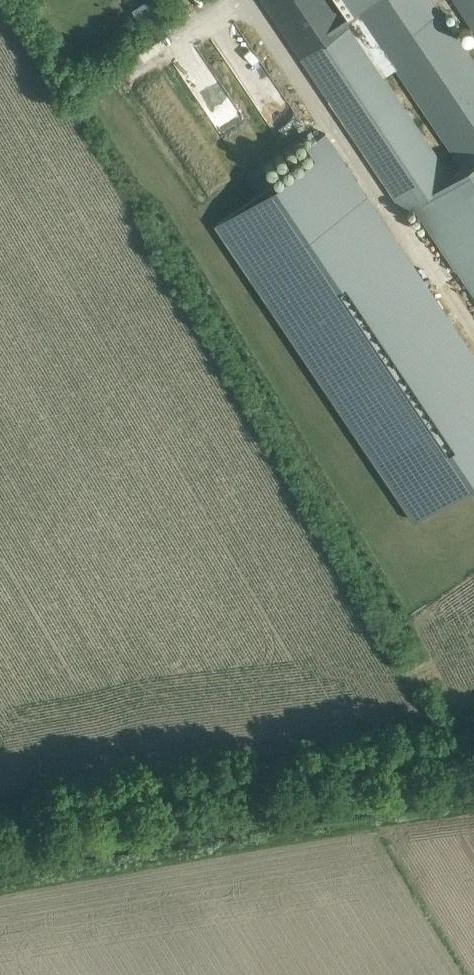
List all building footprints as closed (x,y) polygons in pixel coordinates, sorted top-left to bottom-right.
[(303,57),(301,59),(402,212),(414,204),(473,295),(473,163),(464,169),(451,178),(349,25),(351,24),(335,0),(263,0),(303,57)] [(464,169),(473,163),(473,63),(432,0),(350,0),(464,169)] [(473,31),(473,0),(453,0),(473,31)] [(325,133),(306,146),(314,157),(216,224),(413,519),(471,484),(473,486),(473,356),(325,133)]
